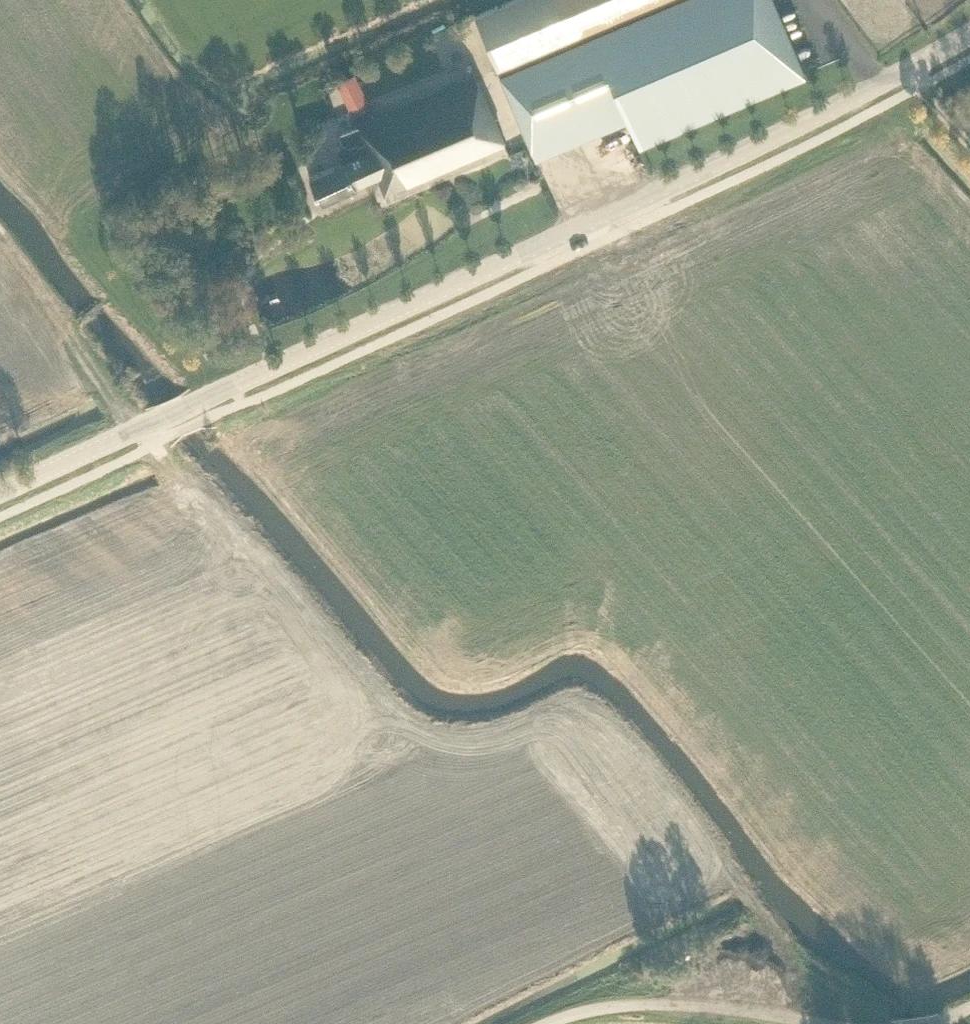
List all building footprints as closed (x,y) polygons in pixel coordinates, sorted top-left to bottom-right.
[(628,14),(662,0),(508,0),(474,14),(498,74),(554,50),(629,18),(628,14)] [(629,18),(554,50),(585,123),(622,108),(638,145),(804,74),(773,0),(671,0),(629,18)] [(367,100),(353,72),(335,81),(349,109),(367,100)] [(507,147),(506,147),(475,75),(354,125),(355,127),(341,133),(345,143),(338,146),(337,149),(342,161),(309,176),(321,201),(377,176),(387,200),(507,149),(507,147)]
